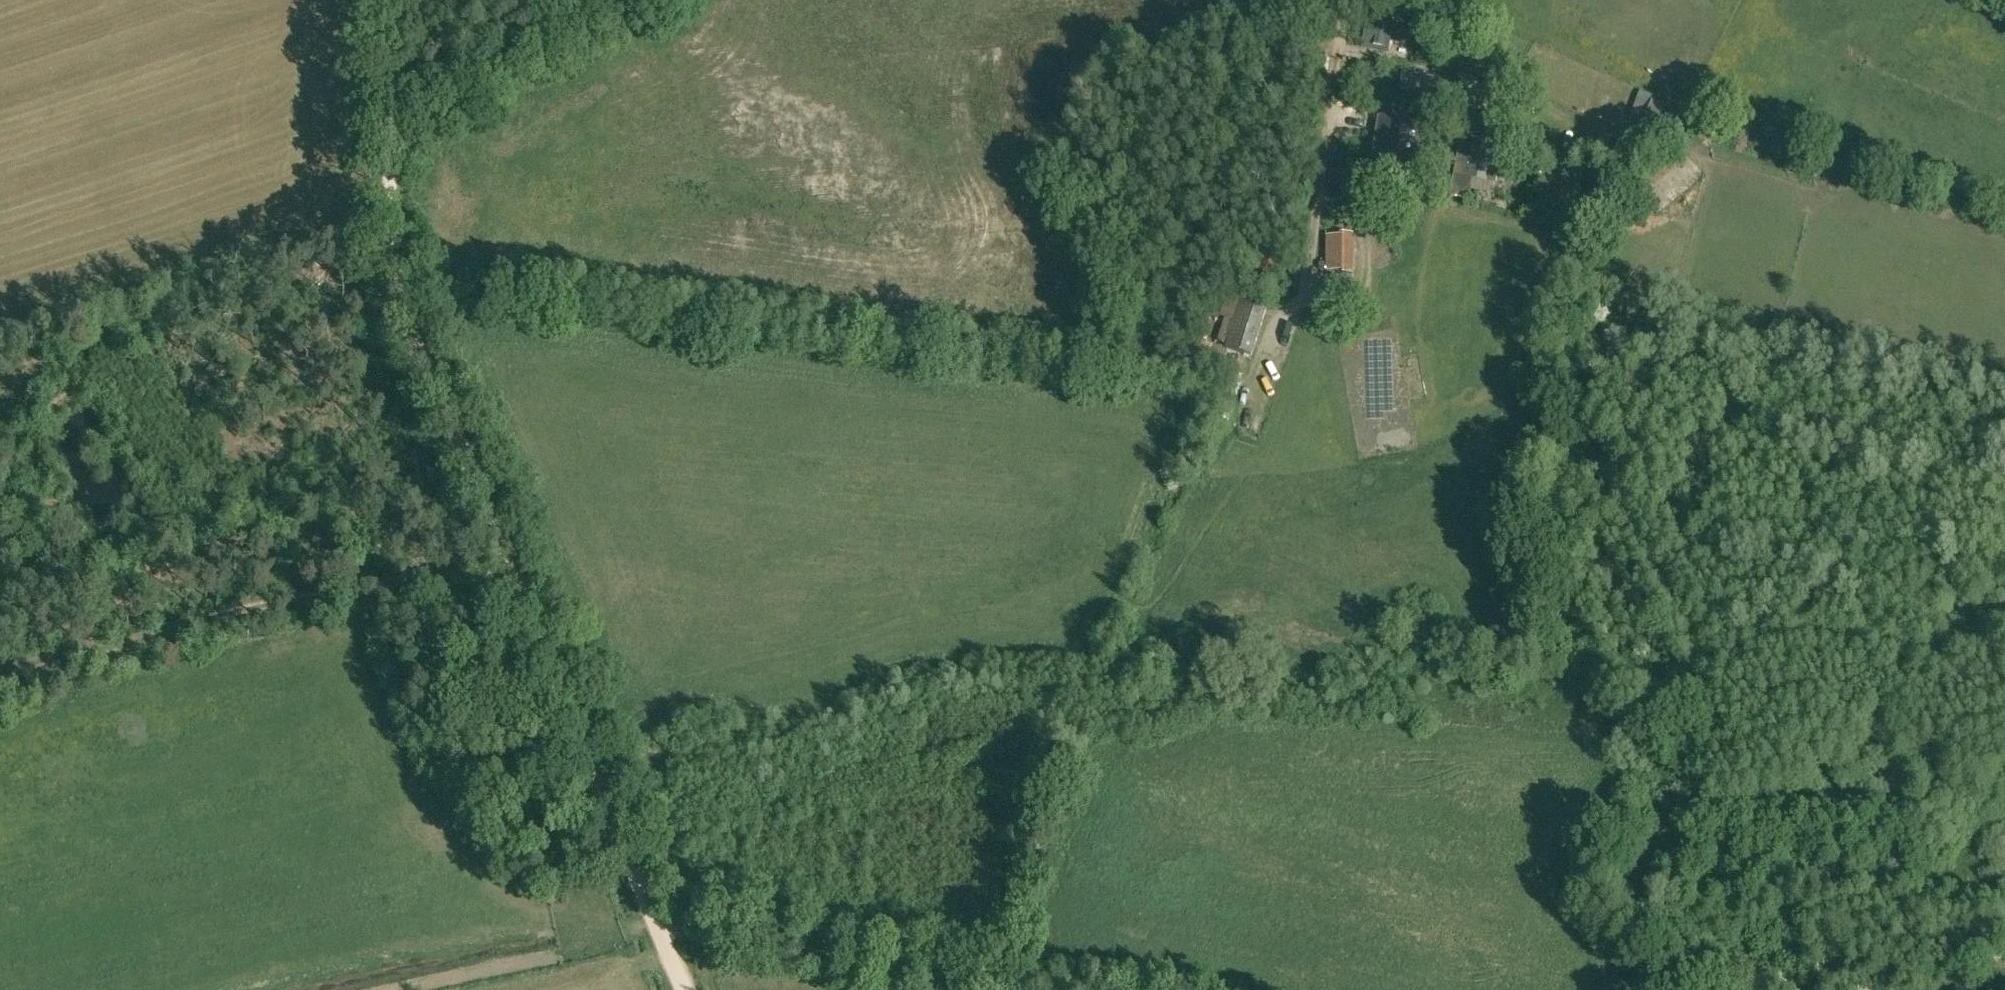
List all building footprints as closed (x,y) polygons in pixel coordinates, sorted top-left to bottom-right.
[(1390,42),(1400,44),(1403,29),(1393,27),(1393,26),(1369,22),(1364,48),(1388,53),(1390,42)] [(1665,105),(1652,100),(1654,97),(1640,91),(1629,117),(1644,123),(1643,124),(1656,128),(1665,105)] [(1403,125),(1372,120),(1363,174),(1387,178),(1388,172),(1406,175),(1405,181),(1420,183),(1429,129),(1415,127),(1414,132),(1403,130),(1403,125)] [(1458,144),(1450,197),(1468,200),(1471,180),(1496,183),(1501,151),(1458,144)] [(1326,236),(1326,272),(1325,272),(1354,272),(1353,236),(1326,236)] [(1220,316),(1225,318),(1235,321),(1226,348),(1250,355),(1266,308),(1240,300),(1241,298),(1227,294),(1220,316)]
